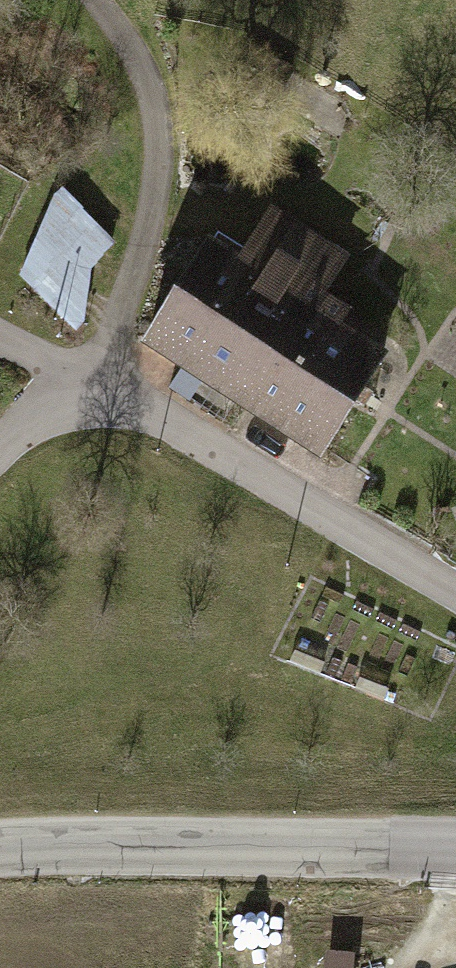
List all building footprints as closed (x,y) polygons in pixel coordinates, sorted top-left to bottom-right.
[(12,256),(64,312),(132,250),(80,194),(12,256)] [(217,260),(151,369),(331,477),(395,371),(345,340),(355,323),(327,307),(353,265),(275,217),(240,274),(217,260)]
